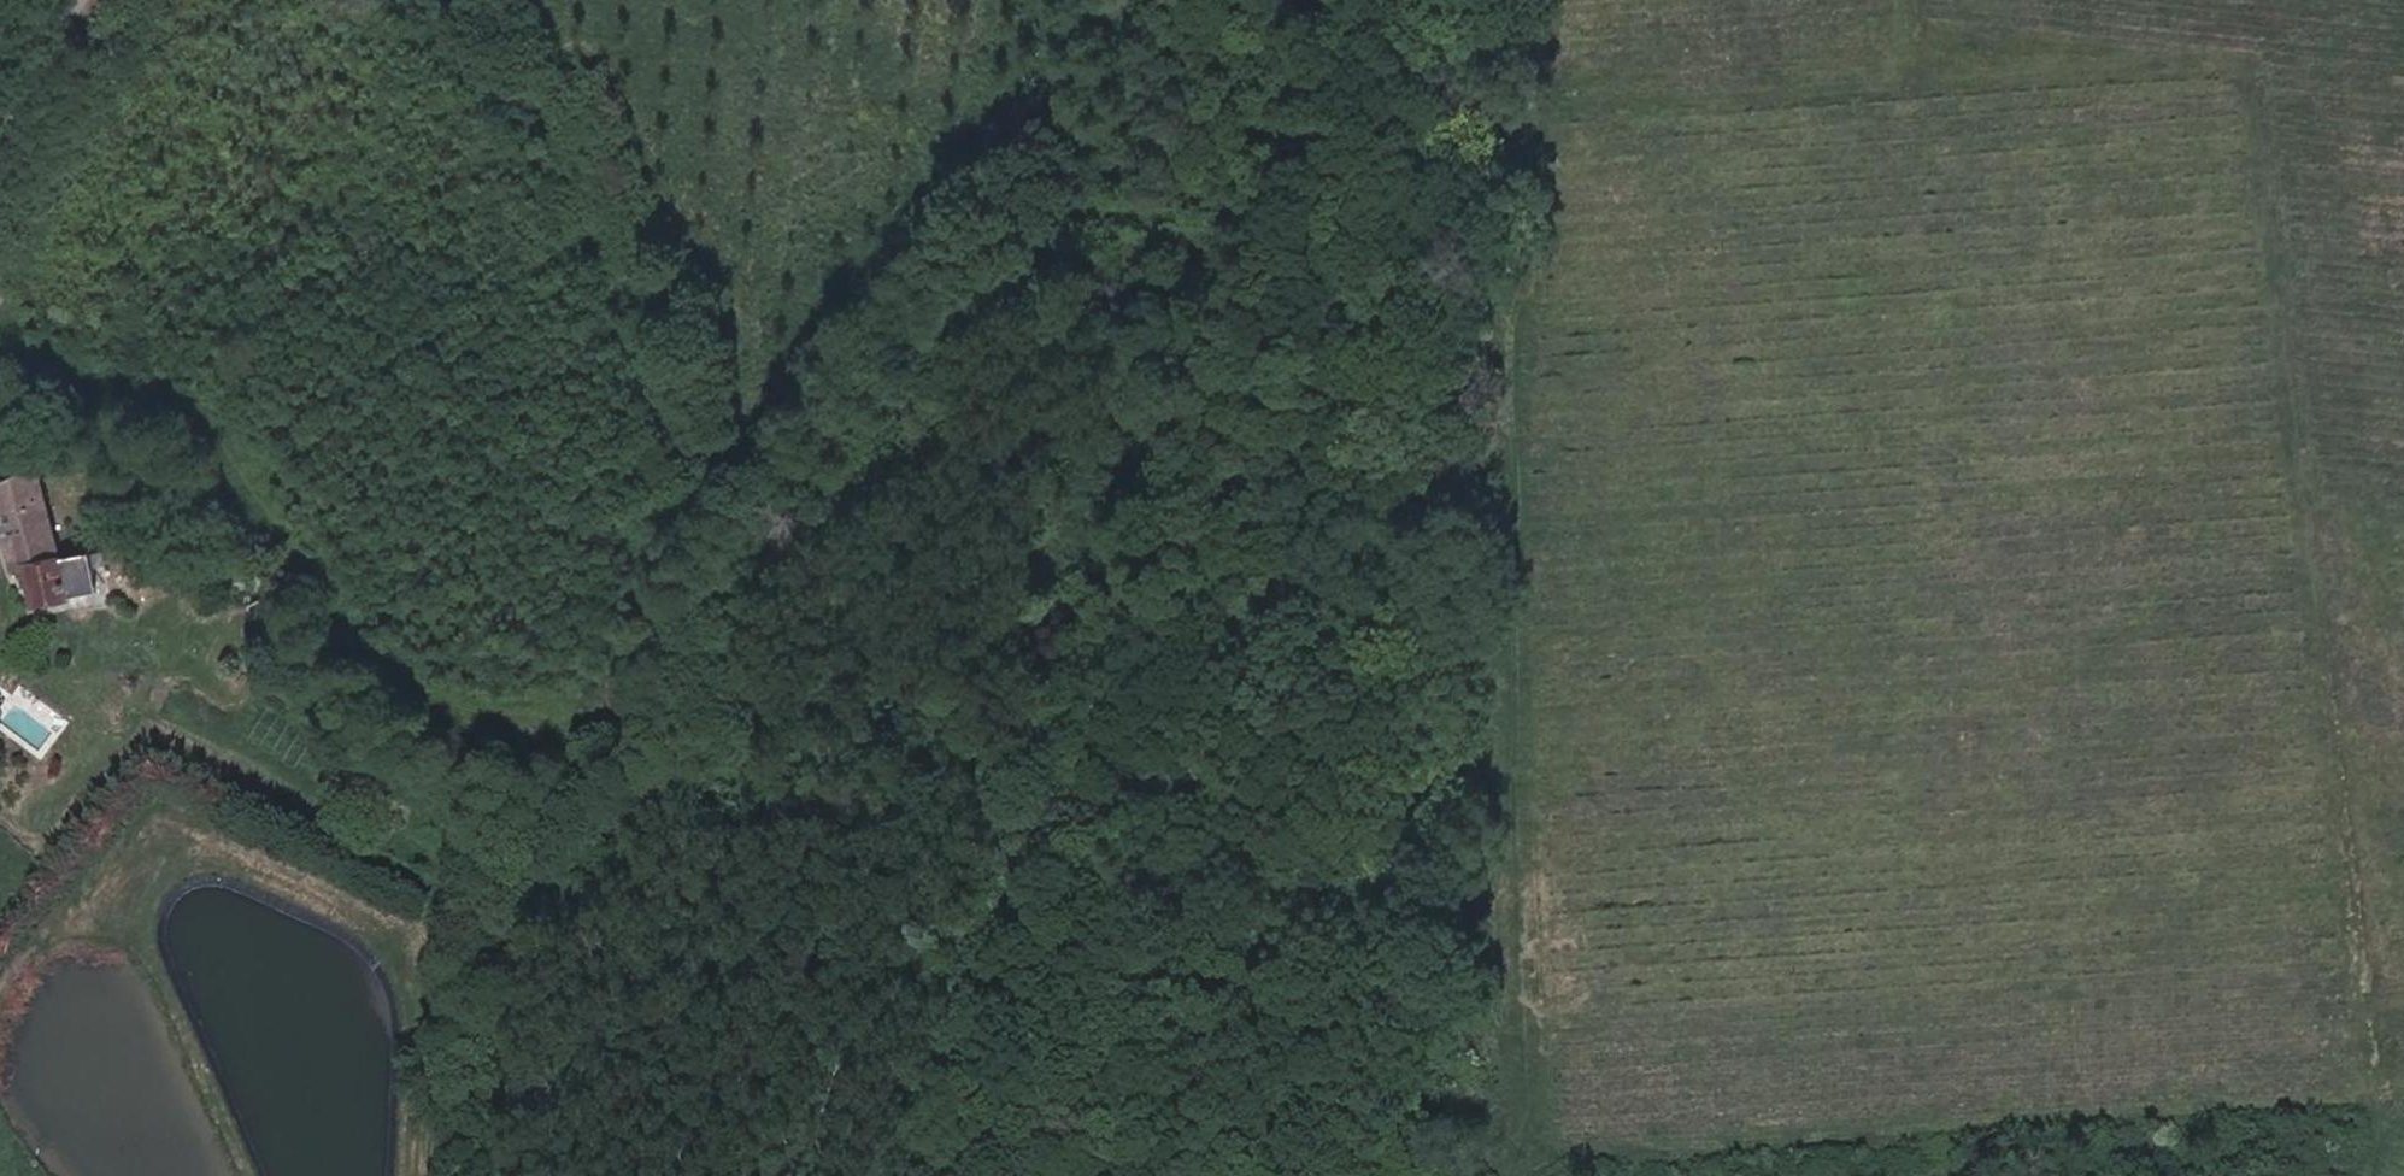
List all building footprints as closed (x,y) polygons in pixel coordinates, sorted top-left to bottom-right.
[(0,573),(3,588),(30,584),(36,610),(101,596),(93,557),(66,562),(63,543),(61,528),(54,492),(67,490),(62,466),(25,474),(0,480),(0,572),(0,573)]
